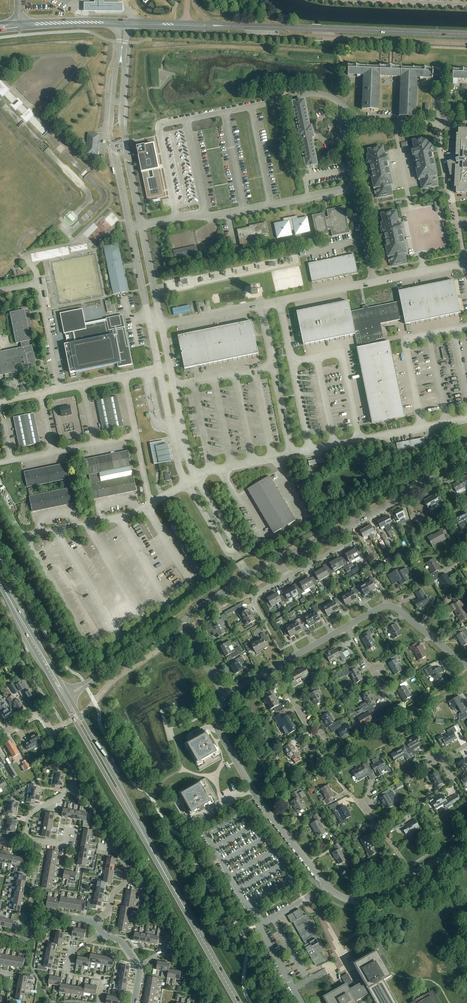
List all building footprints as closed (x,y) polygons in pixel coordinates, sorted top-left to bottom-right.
[(95,3),(90,3),(84,3),(84,6),(84,8),(84,13),(123,13),(123,11),(123,9),(123,5),(123,4),(117,4),(107,4),(104,4),(104,2),(104,0),(95,0),(95,3)] [(348,76),(357,76),(357,77),(360,77),(360,76),(363,76),(362,110),(379,111),(380,77),(401,78),(399,117),(416,117),(417,78),(420,78),(420,80),(423,80),(423,78),(433,79),(433,75),(433,73),(433,69),(418,69),(416,69),(413,69),(402,69),(402,67),(392,67),(389,67),(380,67),(380,68),(368,67),(348,66),(348,76)] [(453,70),(452,76),(452,80),(453,80),(453,84),(458,84),(458,80),(466,80),(466,71),(453,70)] [(312,139),(314,138),(312,127),(310,127),(304,100),(293,102),(306,168),(317,165),(312,139)] [(466,194),(466,191),(466,129),(458,129),(458,135),(456,135),(455,156),(458,156),(458,159),(447,162),(450,176),(454,175),(454,188),(456,188),(456,194),(466,194)] [(86,155),(98,156),(99,140),(100,135),(88,134),(86,155)] [(413,142),(415,151),(412,152),(413,157),(414,157),(419,180),(420,179),(423,189),(437,186),(435,176),(437,176),(432,153),(433,153),(432,148),(431,148),(430,143),(428,144),(427,139),(413,142)] [(369,166),(374,189),(376,188),(378,198),(392,195),(390,185),(392,185),(387,162),(389,162),(387,157),(385,157),(383,148),(368,151),(369,156),(367,156),(368,161),(367,161),(368,166),(369,166)] [(161,191),(163,191),(159,169),(142,172),(147,199),(164,196),(164,195),(162,196),(161,191)] [(327,210),(328,217),(325,218),(324,214),(312,216),(316,237),(329,234),(328,230),(331,230),(332,237),(350,233),(348,223),(346,223),(345,218),(347,218),(345,207),(327,210)] [(382,229),(381,229),(382,235),(383,234),(388,257),(390,257),(392,266),(406,263),(404,254),(406,253),(402,231),(403,231),(402,225),(399,226),(396,212),(381,215),(383,224),(381,225),(382,229)] [(284,222),(274,224),(277,239),(292,236),(291,231),(294,230),(295,235),(310,232),(307,217),(298,219),(297,216),(283,219),(284,222)] [(237,230),(240,246),(259,242),(258,238),(269,236),(266,223),(249,226),(250,227),(237,230)] [(104,247),(113,295),(128,292),(118,244),(116,244),(116,243),(113,243),(114,245),(104,247)] [(173,251),(175,260),(198,255),(196,246),(173,251)] [(308,264),(312,283),(358,273),(354,254),(308,264)] [(381,324),(400,320),(400,318),(404,317),(405,325),(461,313),(454,281),(399,292),(401,302),(351,312),(349,302),(297,312),(303,345),(355,335),(355,333),(359,332),(362,347),(357,348),(372,423),(396,418),(396,419),(398,419),(398,418),(405,417),(390,342),(377,344),(376,340),(384,339),(381,324)] [(172,309),(174,316),(191,312),(190,305),(172,309)] [(83,309),(61,314),(65,333),(66,333),(68,343),(65,344),(72,378),(77,377),(76,372),(118,363),(118,367),(132,365),(129,348),(125,329),(123,316),(106,319),(106,321),(105,322),(105,321),(91,324),(92,325),(86,326),(83,309)] [(36,368),(31,346),(29,346),(28,341),(30,341),(24,310),(10,313),(16,344),(20,343),(22,348),(0,352),(0,376),(36,368)] [(182,354),(185,369),(258,354),(255,339),(254,339),(254,337),(255,337),(252,321),(178,336),(181,352),(182,351),(182,354)] [(97,401),(103,431),(123,427),(117,396),(97,401)] [(72,415),(70,406),(60,408),(62,417),(72,415)] [(13,418),(20,448),(40,444),(33,414),(13,418)] [(163,441),(150,444),(154,465),(172,461),(168,444),(164,445),(163,441)] [(91,484),(94,500),(136,491),(133,476),(101,483),(99,473),(131,466),(131,467),(131,466),(128,451),(86,460),(89,475),(91,484)] [(28,488),(28,487),(64,480),(66,490),(30,497),(29,497),(33,512),(75,503),(72,488),(70,479),(67,464),(24,473),(27,488),(28,488)] [(456,495),(455,497),(456,498),(458,499),(460,498),(460,496),(458,493),(464,490),(464,491),(466,489),(466,487),(466,486),(466,475),(463,476),(463,479),(452,485),(457,494),(456,495)] [(247,490),(274,534),(296,521),(269,477),(247,490)] [(427,506),(427,507),(428,507),(429,509),(438,504),(440,506),(444,504),(440,497),(437,499),(435,495),(424,501),(427,506)] [(406,517),(404,514),(405,514),(402,509),(395,513),(398,519),(396,520),(398,524),(399,526),(406,522),(404,518),(406,517)] [(466,512),(452,520),(456,526),(459,523),(462,528),(466,525),(465,523),(466,522),(466,514),(466,512)] [(388,516),(383,519),(390,531),(392,536),(394,535),(392,530),(388,524),(392,522),(388,516)] [(420,528),(427,524),(423,517),(416,521),(420,528)] [(390,531),(383,519),(377,522),(381,528),(384,526),(387,533),(390,537),(392,536),(390,531)] [(371,526),(366,529),(372,540),(374,539),(372,536),(371,534),(374,532),(371,526)] [(427,537),(432,546),(440,542),(441,543),(446,539),(444,535),(448,532),(445,527),(440,530),(441,531),(432,536),(432,535),(427,537)] [(372,540),(366,529),(360,532),(365,540),(368,538),(370,541),(372,540)] [(381,535),(388,548),(391,546),(387,540),(384,534),(381,535)] [(351,549),(349,550),(355,560),(359,557),(360,558),(363,556),(358,547),(355,549),(352,551),(351,549)] [(346,555),(343,557),(348,566),(352,564),(351,562),(355,560),(349,550),(347,551),(348,553),(345,555),(346,555)] [(55,553),(43,560),(66,598),(77,592),(55,553)] [(335,558),(333,558),(339,569),(343,567),(344,569),(345,569),(347,573),(351,571),(348,566),(343,557),(340,559),(339,558),(336,560),(335,558)] [(103,558),(90,566),(97,579),(110,572),(103,558)] [(330,564),(327,566),(332,574),(335,572),(335,571),(339,569),(333,558),(332,559),(333,562),(330,563),(330,564)] [(430,574),(432,578),(439,574),(437,571),(440,569),(436,563),(437,563),(434,559),(427,563),(432,573),(430,574)] [(377,571),(385,567),(382,561),(374,565),(377,571)] [(320,567),(318,568),(324,579),(332,574),(327,566),(321,570),(320,567)] [(353,575),(361,571),(359,567),(351,571),(353,575)] [(316,576),(313,577),(317,584),(320,582),(320,581),(324,579),(318,568),(317,569),(318,571),(315,573),(316,576)] [(388,575),(392,583),(398,579),(401,585),(408,581),(405,575),(409,573),(406,568),(399,572),(398,570),(388,575)] [(439,574),(432,578),(434,581),(439,579),(445,589),(452,585),(446,574),(441,577),(439,574)] [(305,577),(303,578),(309,589),(317,584),(313,577),(310,579),(309,578),(306,579),(305,577)] [(371,581),(366,584),(370,592),(373,590),(373,591),(376,590),(375,589),(376,589),(374,585),(376,584),(373,577),(370,579),(371,581)] [(303,590),(300,591),(302,594),(305,592),(305,591),(309,589),(303,578),(302,579),(303,581),(300,583),(303,590)] [(370,592),(366,584),(360,587),(364,595),(365,595),(365,596),(368,594),(367,593),(370,592)] [(289,586),(288,587),(293,597),(298,595),(299,596),(302,594),(300,591),(297,593),(294,586),(291,588),(289,586)] [(285,595),(282,596),(286,603),(290,601),(289,600),(293,597),(288,587),(286,588),(287,590),(284,592),(285,595)] [(415,592),(419,599),(414,602),(418,609),(429,603),(425,595),(425,596),(421,589),(415,592)] [(353,591),(347,595),(352,602),(354,601),(355,602),(357,600),(357,599),(353,591)] [(273,593),(271,594),(277,604),(280,602),(282,605),(286,603),(282,596),(280,598),(277,593),(274,595),(273,593)] [(277,604),(271,594),(269,595),(270,597),(267,599),(264,600),(269,610),(274,607),(273,606),(277,604)] [(352,602),(347,595),(342,598),(346,605),(347,606),(349,605),(349,604),(352,602)] [(463,605),(458,595),(449,600),(449,601),(452,599),(455,604),(454,605),(453,604),(445,609),(448,614),(454,611),(460,622),(459,623),(466,618),(466,613),(463,605)] [(82,598),(70,605),(92,644),(104,637),(82,598)] [(334,602),(329,605),(333,613),(336,611),(336,612),(339,610),(338,610),(339,609),(334,602)] [(333,613),(329,605),(323,608),(327,616),(328,616),(328,617),(331,615),(330,614),(333,613)] [(241,614),(244,619),(252,615),(250,613),(251,612),(250,610),(249,610),(245,612),(244,609),(237,613),(239,615),(241,614)] [(316,612),(310,615),(314,623),(317,622),(318,622),(320,621),(320,620),(316,612)] [(252,615),(244,619),(247,625),(245,627),(247,629),(253,626),(252,623),(255,621),(256,620),(254,618),(253,618),(252,615)] [(314,623),(310,615),(305,619),(309,626),(310,627),(312,625),(314,623)] [(215,627),(211,630),(214,635),(216,634),(218,638),(226,633),(222,626),(229,622),(227,618),(222,620),(222,619),(219,621),(218,619),(215,621),(216,622),(213,624),(215,627)] [(295,624),(292,626),(296,633),(299,632),(299,633),(302,631),(301,630),(302,630),(300,627),(303,625),(300,618),(297,620),(297,621),(294,622),(295,624)] [(396,624),(392,626),(391,623),(384,627),(386,631),(388,630),(394,639),(402,635),(396,624)] [(296,633),(292,626),(289,627),(288,625),(282,628),(286,635),(288,633),(290,637),(291,637),(294,636),(293,635),(296,633)] [(466,630),(466,629),(465,627),(458,631),(460,634),(456,636),(463,647),(466,645),(466,631),(466,630)] [(365,637),(362,639),(364,643),(364,642),(369,650),(376,646),(370,635),(371,634),(369,631),(364,634),(365,637)] [(263,639),(257,642),(262,650),(264,648),(264,649),(267,647),(267,646),(265,643),(268,641),(263,634),(261,635),(263,639)] [(230,654),(233,659),(243,653),(240,648),(235,651),(235,650),(231,652),(229,647),(232,646),(229,641),(226,643),(226,644),(220,647),(226,657),(230,654)] [(262,650),(257,642),(252,645),(249,641),(244,645),(248,652),(251,651),(254,649),(256,653),(256,654),(259,652),(259,651),(262,650)] [(413,650),(419,660),(427,656),(421,645),(418,647),(416,644),(410,648),(411,651),(413,650)] [(326,655),(330,662),(340,656),(342,660),(346,658),(342,651),(338,652),(336,649),(326,655)] [(392,662),(388,664),(395,675),(402,671),(396,660),(400,658),(398,655),(391,659),(392,662)] [(231,666),(236,674),(243,670),(240,665),(245,662),(246,665),(247,665),(242,656),(234,661),(235,660),(237,663),(231,666)] [(363,680),(357,668),(356,669),(354,666),(344,671),(347,676),(350,674),(355,684),(363,680)] [(426,669),(430,676),(433,674),(435,677),(433,677),(437,684),(444,679),(441,673),(443,672),(440,667),(434,670),(431,666),(426,669)] [(293,678),(289,680),(292,686),(297,683),(296,681),(302,678),(302,679),(309,675),(305,668),(299,671),(299,670),(291,674),(293,678)] [(16,685),(20,691),(24,689),(20,682),(16,685)] [(400,685),(402,688),(398,690),(402,697),(401,697),(404,701),(405,703),(409,701),(408,699),(411,697),(405,687),(408,685),(406,682),(400,685)] [(309,691),(311,694),(309,695),(315,705),(323,701),(317,691),(319,690),(317,686),(309,691)] [(264,700),(266,704),(268,703),(271,709),(279,705),(274,695),(275,695),(272,689),(267,692),(270,697),(264,700)] [(24,693),(28,699),(27,700),(29,705),(34,702),(35,702),(35,703),(37,701),(37,700),(34,695),(32,696),(29,690),(24,693)] [(367,711),(373,707),(376,706),(374,703),(375,702),(370,691),(362,696),(366,702),(360,705),(362,709),(364,712),(367,711)] [(12,703),(16,709),(17,709),(19,712),(23,710),(22,709),(23,708),(18,699),(16,701),(12,695),(7,698),(11,704),(12,703)] [(466,703),(464,704),(459,696),(448,702),(452,708),(453,710),(454,711),(455,711),(456,710),(456,711),(457,711),(457,712),(458,712),(459,711),(460,711),(461,713),(460,714),(459,718),(460,718),(460,719),(460,720),(459,720),(458,721),(458,722),(460,722),(466,718),(466,714),(466,712),(466,711),(466,704),(466,703)] [(2,706),(0,704),(0,709),(1,711),(2,711),(3,712),(0,714),(0,715),(2,718),(3,717),(5,721),(9,718),(2,706)] [(5,704),(2,706),(9,718),(14,715),(12,712),(13,711),(10,707),(7,709),(6,708),(7,708),(5,704)] [(373,707),(367,711),(368,713),(358,718),(362,726),(373,720),(369,714),(375,710),(373,707)] [(329,727),(331,730),(340,725),(338,721),(334,723),(329,713),(321,717),(327,728),(329,727)] [(289,720),(287,716),(283,718),(281,714),(274,717),(277,723),(278,722),(286,736),(294,731),(293,730),(294,729),(293,728),(293,729),(288,721),(289,720)] [(340,725),(331,730),(333,733),(337,731),(341,738),(352,732),(348,724),(341,728),(340,725)] [(457,732),(454,727),(447,731),(448,734),(442,737),(441,735),(437,738),(440,743),(443,741),(446,746),(449,744),(448,744),(457,739),(454,733),(457,732)] [(40,740),(38,737),(39,737),(38,736),(36,733),(27,738),(29,741),(24,744),(27,750),(39,744),(37,741),(40,740)] [(221,759),(214,746),(211,740),(210,740),(207,734),(185,746),(200,771),(221,759)] [(403,744),(404,747),(405,747),(411,758),(411,759),(415,757),(413,752),(414,752),(413,750),(418,747),(417,745),(420,743),(416,735),(412,738),(405,742),(406,743),(403,744)] [(5,744),(13,757),(19,754),(13,744),(12,744),(10,741),(5,744)] [(290,744),(283,748),(287,754),(289,753),(293,760),(294,760),(296,764),(301,761),(299,757),(300,756),(296,749),(294,750),(290,744)] [(405,747),(404,747),(402,749),(401,749),(395,752),(394,752),(391,754),(395,762),(400,759),(401,761),(406,758),(407,760),(411,758),(405,747)] [(58,762),(54,755),(49,758),(53,765),(58,762)] [(387,769),(382,759),(379,761),(377,758),(372,761),(374,764),(371,766),(370,767),(369,768),(372,774),(375,772),(375,773),(376,773),(378,777),(383,775),(382,772),(387,769)] [(465,759),(464,759),(457,763),(463,775),(461,777),(463,780),(462,781),(466,788),(466,787),(466,766),(466,765),(466,758),(465,759)] [(11,764),(6,767),(13,777),(17,775),(11,764)] [(369,768),(365,769),(363,766),(356,769),(352,771),(357,779),(367,773),(368,776),(372,774),(369,768)] [(54,773),(53,779),(64,781),(65,775),(61,774),(61,771),(53,770),(53,773),(54,773)] [(434,788),(436,791),(441,788),(439,785),(443,783),(437,772),(430,776),(436,787),(434,788)] [(217,799),(205,778),(180,792),(192,814),(198,810),(199,811),(205,807),(205,806),(217,799)] [(53,779),(52,779),(50,788),(58,789),(59,786),(63,787),(64,781),(53,779)] [(31,785),(29,784),(28,787),(32,788),(31,794),(40,795),(41,789),(37,789),(37,786),(35,785),(35,783),(33,782),(33,783),(32,783),(31,785)] [(324,800),(327,805),(333,801),(331,798),(334,796),(328,786),(321,789),(327,799),(324,800)] [(291,802),(294,807),(295,807),(298,813),(305,809),(299,798),(301,797),(302,799),(305,797),(303,792),(300,793),(298,790),(291,794),(295,800),(291,802)] [(382,794),(384,797),(380,799),(386,810),(394,806),(393,805),(396,803),(392,798),(395,796),(393,792),(391,793),(389,790),(382,794)] [(27,793),(26,802),(34,803),(35,800),(39,801),(40,795),(31,794),(27,793)] [(429,799),(431,803),(432,802),(436,809),(444,804),(446,808),(454,803),(454,804),(460,800),(457,795),(446,801),(443,795),(438,798),(436,794),(429,799)] [(9,802),(8,808),(17,809),(19,803),(15,803),(15,800),(6,798),(6,801),(9,802)] [(62,817),(68,818),(70,810),(71,804),(69,804),(68,810),(64,809),(62,817)] [(74,819),(80,820),(81,812),(82,812),(83,804),(81,804),(79,812),(76,811),(74,819)] [(68,818),(74,819),(76,811),(77,805),(75,805),(74,811),(70,810),(68,818)] [(351,817),(345,806),(341,808),(339,805),(332,809),(334,813),(340,823),(343,821),(351,817)] [(3,816),(5,816),(12,817),(12,814),(16,815),(17,809),(8,808),(7,811),(4,811),(3,816)] [(81,812),(80,820),(84,821),(83,827),(89,828),(91,816),(87,815),(88,813),(82,812),(81,812)] [(313,817),(316,822),(310,825),(318,837),(326,833),(319,820),(321,819),(318,813),(313,817)] [(8,820),(7,825),(16,827),(17,821),(13,821),(13,818),(12,817),(5,816),(5,819),(8,820)] [(393,826),(395,828),(401,825),(407,836),(407,835),(419,828),(420,829),(415,820),(405,826),(403,824),(406,822),(404,819),(393,826)] [(16,827),(7,825),(6,831),(3,831),(2,834),(10,835),(11,832),(15,833),(16,827)] [(360,840),(368,853),(366,854),(369,858),(374,855),(374,853),(378,851),(369,835),(360,840)] [(337,860),(340,865),(347,860),(344,855),(344,856),(340,850),(342,848),(339,843),(334,846),(337,851),(332,854),(336,860),(337,860)] [(48,850),(47,857),(57,859),(57,858),(58,854),(60,855),(62,855),(63,853),(48,850)] [(46,863),(45,870),(55,871),(56,867),(58,867),(60,868),(60,865),(56,865),(46,863)] [(76,873),(71,872),(69,884),(75,885),(76,879),(79,880),(80,875),(78,874),(79,868),(77,867),(76,873)] [(127,890),(125,900),(135,902),(141,904),(142,897),(139,897),(138,900),(135,899),(137,892),(127,890)] [(46,907),(53,908),(55,898),(54,898),(50,898),(50,895),(51,895),(51,893),(49,893),(46,907)] [(59,907),(66,908),(67,898),(63,897),(63,895),(64,895),(64,893),(62,893),(60,899),(61,899),(59,907)] [(94,899),(94,903),(88,902),(87,908),(95,909),(96,906),(102,907),(103,901),(94,899)] [(125,900),(124,906),(124,907),(131,908),(138,909),(138,907),(136,907),(134,907),(135,902),(125,900)] [(121,906),(120,912),(130,914),(135,915),(135,913),(133,912),(133,913),(131,912),(131,908),(124,907),(124,906),(121,906)] [(306,945),(304,946),(315,966),(324,961),(320,952),(323,951),(316,939),(319,937),(306,915),(303,916),(300,909),(287,916),(291,923),(293,922),(306,945)] [(120,912),(119,918),(129,920),(129,921),(133,921),(134,919),(132,919),(130,918),(130,914),(120,912)] [(5,927),(7,919),(9,914),(6,913),(5,919),(1,918),(0,922),(0,926),(5,927)] [(7,919),(5,927),(11,929),(14,915),(12,914),(11,920),(7,919)] [(119,918),(118,925),(128,926),(128,927),(132,928),(133,925),(131,925),(128,925),(129,921),(129,920),(119,918)] [(72,937),(78,938),(80,929),(81,924),(79,923),(78,929),(73,928),(72,937)] [(80,929),(78,938),(84,939),(87,925),(85,924),(84,930),(80,929)] [(128,926),(118,925),(117,931),(131,934),(132,931),(130,931),(127,931),(128,927),(128,926)] [(134,941),(140,942),(141,934),(142,934),(143,928),(140,928),(139,933),(135,933),(134,941)] [(140,942),(146,943),(147,935),(148,929),(146,929),(145,934),(142,934),(141,934),(140,942)] [(146,943),(152,944),(153,936),(154,930),(152,930),(151,935),(147,935),(146,943)] [(152,944),(158,945),(160,931),(158,931),(157,937),(153,936),(152,944)] [(10,966),(17,967),(18,957),(14,956),(14,954),(15,954),(15,952),(13,952),(12,956),(10,966)] [(382,980),(390,976),(377,952),(354,964),(364,982),(355,987),(351,980),(345,983),(346,985),(324,997),(327,1002),(356,1002),(355,1001),(370,992),(376,1002),(395,1002),(382,980)] [(91,954),(90,959),(89,967),(88,967),(88,968),(91,969),(92,963),(95,964),(97,955),(91,954)] [(103,956),(97,955),(95,964),(94,969),(96,970),(97,964),(101,965),(103,956)] [(109,957),(103,956),(101,965),(100,970),(102,971),(103,965),(107,966),(109,957)] [(79,966),(82,966),(83,966),(84,958),(78,957),(76,971),(78,971),(79,966)] [(115,959),(109,957),(107,966),(106,971),(108,972),(109,966),(113,967),(115,959)] [(83,966),(82,966),(81,972),(84,972),(85,967),(88,967),(89,967),(90,959),(84,958),(83,966)] [(45,961),(44,965),(39,964),(38,969),(43,970),(44,967),(52,969),(53,962),(45,961)] [(121,968),(121,971),(121,972),(129,973),(130,967),(124,966),(125,963),(118,962),(118,965),(116,964),(116,967),(121,968)] [(159,970),(162,971),(163,971),(164,963),(158,962),(155,976),(158,976),(159,970)] [(165,971),(168,972),(169,972),(169,970),(170,964),(164,963),(163,971),(162,971),(161,977),(164,977),(165,971)] [(120,974),(120,977),(128,979),(129,973),(121,972),(121,971),(115,970),(115,972),(120,974)] [(170,978),(173,979),(174,979),(175,971),(169,970),(169,972),(168,972),(166,984),(169,984),(170,978)] [(174,979),(173,979),(172,985),(174,985),(175,979),(179,980),(179,983),(182,983),(183,977),(180,977),(181,972),(175,971),(174,979)] [(20,976),(19,982),(27,983),(28,980),(33,981),(34,978),(30,978),(31,975),(25,974),(24,977),(20,976)] [(119,979),(119,983),(127,985),(128,979),(120,977),(114,976),(114,978),(119,979)] [(148,977),(147,983),(157,985),(161,986),(162,983),(160,983),(159,983),(157,983),(158,978),(148,977)] [(119,983),(113,982),(113,984),(118,985),(117,989),(126,991),(127,985),(119,983)] [(147,983),(146,989),(156,991),(160,992),(160,989),(158,989),(156,989),(157,985),(147,983)] [(146,989),(145,995),(155,997),(159,998),(159,996),(157,995),(157,996),(155,995),(156,991),(146,989)] [(114,997),(115,991),(113,991),(112,997),(108,996),(106,1002),(113,1002),(114,997)] [(113,1002),(119,1002),(122,1002),(123,995),(120,995),(121,992),(119,992),(118,998),(114,997),(113,1002)] [(432,993),(414,1002),(437,1002),(432,993)]
